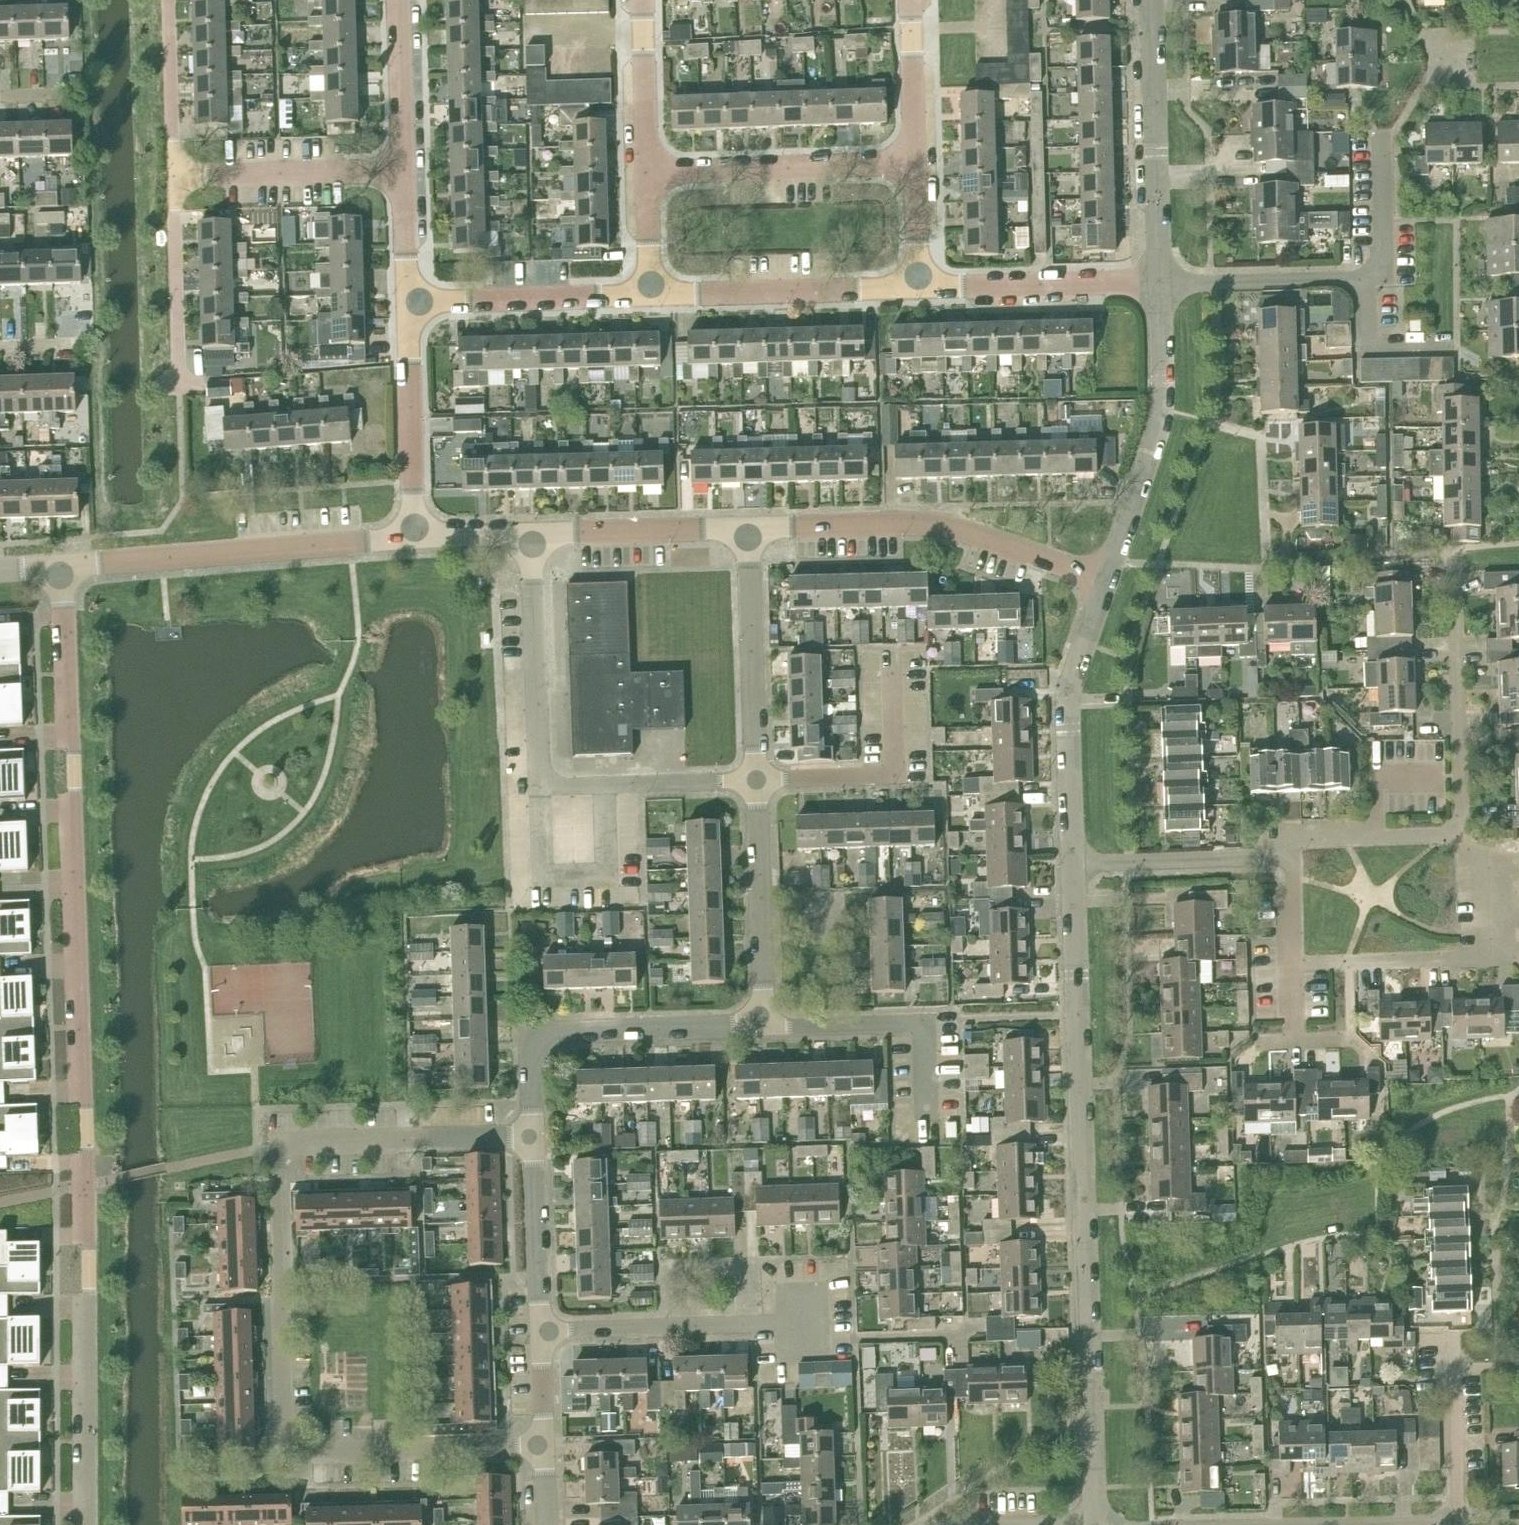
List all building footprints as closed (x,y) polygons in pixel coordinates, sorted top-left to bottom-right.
[(355,22),(354,0),(308,0),(308,2),(322,2),(322,18),(322,23),(355,22)] [(535,16),(535,0),(525,0),(525,16),(535,16)] [(546,16),(545,0),(535,0),(535,16),(546,16)] [(556,15),(556,0),(545,0),(546,16),(556,15)] [(567,15),(566,0),(556,0),(556,15),(567,15)] [(577,14),(577,0),(566,0),(567,15),(577,14)] [(588,14),(587,0),(577,0),(577,14),(588,14)] [(598,14),(598,0),(587,0),(588,14),(598,14)] [(598,14),(608,13),(608,0),(598,0),(598,14)] [(1027,11),(1027,10),(1026,0),(1007,1),(1007,12),(1027,11)] [(1026,0),(1027,10),(1038,10),(1038,0),(1026,0)] [(1077,22),(1109,20),(1109,0),(1077,0),(1077,22)] [(1274,0),(1253,0),(1246,0),(1246,12),(1274,11),(1274,0)] [(446,3),(447,28),(447,29),(479,28),(479,34),(491,33),(493,33),(493,17),(478,17),(478,2),(446,3)] [(224,3),(192,4),(193,29),(225,28),(225,33),(239,33),(239,23),(225,24),(224,7),(224,3)] [(1327,24),(1326,9),(1306,10),(1306,25),(1327,24)] [(41,11),(42,43),(68,42),(67,10),(41,11)] [(15,44),(42,43),(41,11),(14,12),(15,44)] [(822,12),(822,29),(835,28),(834,11),(822,12)] [(1007,12),(1008,22),(1027,22),(1027,11),(1007,12)] [(15,44),(14,12),(0,12),(0,44),(15,44)] [(1213,31),(1214,46),(1257,44),(1256,16),(1216,17),(1216,31),(1213,31)] [(323,48),(355,47),(355,22),(322,23),(322,18),(308,19),(309,27),(322,26),(323,43),(323,48)] [(770,22),(771,38),(785,37),(784,22),(770,22)] [(1008,22),(1008,33),(1028,32),(1027,22),(1008,22)] [(691,41),(690,26),(668,27),(669,30),(669,40),(669,42),(691,41)] [(225,28),(193,29),(193,54),(225,53),(226,58),(240,58),(240,48),(226,49),(225,33),(225,28)] [(494,58),(494,49),(492,49),(491,33),(479,34),(479,28),(447,29),(448,54),(480,53),(480,59),(494,58)] [(1008,33),(1009,44),(1028,43),(1028,32),(1008,33)] [(1336,34),(1336,61),(1377,61),(1377,34),(1336,34)] [(854,37),(855,50),(866,49),(865,36),(854,37)] [(846,50),(855,50),(854,37),(845,37),(846,50)] [(802,40),(803,53),(813,52),(812,39),(802,40)] [(793,53),(803,53),(802,40),(792,40),(793,53)] [(1078,42),(1079,68),(1110,67),(1110,41),(1078,42)] [(749,43),(750,56),(761,55),(760,42),(749,43)] [(324,73),(356,72),(355,47),(323,48),(323,43),(309,43),(310,52),(323,52),(324,68),(324,73)] [(740,56),(750,56),(749,43),(739,43),(740,56)] [(1009,44),(1009,54),(1028,54),(1028,43),(1009,44)] [(1267,46),(1257,47),(1257,44),(1214,46),(1214,60),(1217,60),(1217,74),(1258,73),(1258,71),(1268,71),(1267,46)] [(697,46),(697,59),(708,59),(707,45),(697,46)] [(687,60),(697,59),(697,46),(686,47),(687,60)] [(526,69),(545,69),(545,49),(526,50),(526,69)] [(866,49),(855,50),(856,60),(867,59),(866,49)] [(225,53),(193,54),(194,79),(226,78),(226,83),(241,83),(240,74),(226,74),(226,58),(225,53)] [(481,77),(481,84),(495,83),(494,74),(480,74),(480,59),(480,53),(448,54),(449,78),(481,77)] [(1029,64),(1028,56),(1028,54),(1009,54),(1009,65),(1029,64)] [(1028,56),(1029,64),(1029,69),(1040,69),(1039,56),(1028,56)] [(1377,61),(1336,61),(1337,88),(1378,88),(1377,61)] [(1009,65),(1010,86),(1029,85),(1029,83),(1029,69),(1029,64),(1009,65)] [(987,66),(988,86),(999,86),(998,65),(987,66)] [(999,86),(1008,86),(1010,86),(1009,65),(998,65),(999,86)] [(977,87),(988,86),(987,66),(977,66),(977,87)] [(1110,67),(1079,68),(1079,94),(1111,93),(1110,67)] [(310,77),(311,94),(325,93),(325,98),(357,98),(356,72),(324,73),(324,68),(310,69),(310,77)] [(1040,82),(1040,69),(1029,69),(1029,83),(1040,82)] [(526,71),(526,83),(546,82),(546,71),(526,71)] [(1278,76),(1279,88),(1307,87),(1306,75),(1278,76)] [(481,84),(481,77),(449,78),(449,103),(482,102),(482,108),(496,108),(495,99),(481,99),(481,84)] [(227,108),(241,107),(241,91),(226,91),(226,83),(226,78),(194,79),(195,104),(227,103),(227,108)] [(589,105),(589,81),(578,82),(578,105),(589,105)] [(599,81),(589,81),(589,105),(600,104),(599,81)] [(610,81),(599,81),(600,104),(611,104),(610,81)] [(546,82),(526,83),(527,106),(546,106),(546,82)] [(557,105),(557,82),(546,82),(546,106),(557,105)] [(568,105),(567,82),(557,82),(557,105),(568,105)] [(578,82),(567,82),(568,105),(578,105),(578,82)] [(778,96),(780,127),(806,126),(805,95),(804,95),(804,82),(777,83),(777,96),(778,96)] [(873,82),(873,92),(885,92),(884,82),(873,82)] [(993,100),(1000,100),(1009,100),(1008,86),(999,86),(988,86),(977,87),(978,98),(993,97),(993,100)] [(1307,87),(1279,88),(1279,100),(1307,99),(1307,87)] [(514,89),(514,99),(526,99),(525,88),(514,89)] [(857,93),(859,125),(886,124),(885,92),(873,92),(857,93)] [(358,123),(357,98),(325,98),(325,93),(311,94),(311,102),(325,102),(326,124),(358,123)] [(831,94),(833,126),(859,125),(857,93),(831,94)] [(1079,94),(1080,121),(1112,120),(1111,93),(1079,94)] [(806,126),(833,126),(831,94),(805,95),(806,126)] [(1029,95),(1030,108),(1041,108),(1040,95),(1029,95)] [(753,128),(780,127),(778,96),(777,96),(752,97),(753,128)] [(752,97),(726,98),(727,129),(753,128),(752,97)] [(993,97),(978,98),(962,98),(962,124),(994,123),(993,100),(993,97)] [(726,98),(700,99),(701,130),(727,129),(726,98)] [(1325,98),(1325,109),(1335,109),(1334,98),(1325,98)] [(701,130),(700,99),(673,100),(675,131),(701,130)] [(481,108),(482,108),(482,102),(449,103),(450,129),(482,128),(482,134),(496,134),(496,125),(482,125),(481,108)] [(227,103),(195,104),(195,128),(227,127),(227,133),(242,132),(242,124),(227,124),(227,108),(227,103)] [(589,125),(588,109),(588,105),(558,106),(559,128),(572,128),(573,143),(574,143),(574,149),(606,148),(605,124),(589,125)] [(1252,121),(1252,135),(1295,134),(1295,106),(1254,107),(1255,121),(1252,121)] [(1030,108),(1030,122),(1041,122),(1041,108),(1030,108)] [(1080,121),(1081,147),(1113,146),(1112,120),(1080,121)] [(1030,122),(1030,135),(1042,135),(1041,122),(1030,122)] [(962,124),(963,150),(995,149),(994,123),(962,124)] [(1499,123),(1499,164),(1518,164),(1518,123),(1499,123)] [(1428,176),(1428,166),(1454,165),(1453,124),(1426,125),(1427,158),(1414,158),(1414,176),(1428,176)] [(1480,124),(1453,124),(1454,165),(1481,165),(1480,124)] [(44,126),(45,158),(72,157),(71,125),(44,126)] [(18,127),(19,159),(45,158),(44,126),(18,127)] [(532,126),(532,149),(539,148),(545,148),(544,143),(541,143),(541,126),(532,126)] [(19,159),(18,127),(0,128),(0,159),(19,159)] [(483,153),(483,159),(497,158),(497,149),(483,150),(482,134),(482,128),(450,129),(451,153),(483,153)] [(1286,162),(1287,174),(1315,173),(1314,161),(1296,161),(1295,134),(1252,135),(1252,149),(1255,149),(1256,163),(1286,162)] [(1030,135),(1031,149),(1042,148),(1042,135),(1030,135)] [(574,143),(573,143),(573,144),(559,144),(559,153),(573,153),(573,168),(575,168),(575,174),(606,173),(606,148),(574,149),(574,143)] [(1081,147),(1082,173),(1113,173),(1113,146),(1081,147)] [(1015,147),(1016,166),(1028,166),(1027,147),(1015,147)] [(1031,149),(1031,162),(1042,162),(1042,148),(1031,149)] [(995,149),(963,150),(964,177),(996,176),(995,149)] [(526,151),(514,151),(514,163),(527,163),(526,151)] [(483,159),(483,153),(451,153),(451,178),(484,178),(484,184),(498,184),(497,174),(483,175),(483,159)] [(1031,162),(1031,176),(1043,175),(1042,162),(1031,162)] [(574,178),(574,193),(576,193),(576,199),(607,198),(606,173),(575,174),(575,168),(573,168),(573,169),(560,170),(560,178),(574,178)] [(1082,173),(1082,200),(1114,199),(1113,173),(1082,173)] [(1254,215),(1298,214),(1297,186),(1315,186),(1315,173),(1287,174),(1287,186),(1256,187),(1257,201),(1254,201),(1254,215)] [(997,203),(1028,202),(1027,175),(1014,175),(1015,191),(997,192),(997,203)] [(1031,176),(1032,189),(1043,189),(1043,175),(1031,176)] [(965,203),(997,202),(996,176),(964,177),(965,203)] [(484,178),(451,178),(452,203),(484,203),(484,209),(498,208),(498,199),(484,199),(483,184),(484,184),(484,178)] [(1505,206),(1518,205),(1518,188),(1505,189),(1505,206)] [(1032,189),(1032,203),(1043,202),(1043,189),(1032,189)] [(61,190),(62,207),(78,207),(77,190),(61,190)] [(576,193),(574,193),(574,194),(560,194),(561,203),(575,203),(575,218),(576,218),(576,224),(608,223),(607,198),(576,199),(576,193)] [(35,208),(46,208),(45,194),(35,194),(35,208)] [(45,194),(46,208),(56,207),(56,194),(45,194)] [(1114,199),(1082,200),(1083,226),(1115,225),(1114,199)] [(965,203),(966,230),(998,229),(997,202),(965,203)] [(1032,203),(1032,216),(1044,216),(1043,202),(1032,203)] [(484,209),(484,203),(452,203),(453,228),(485,228),(486,234),(500,233),(499,224),(485,224),(484,209)] [(510,205),(499,205),(500,214),(510,214),(510,205)] [(1338,241),(1350,241),(1350,213),(1338,213),(1338,241)] [(1298,242),(1298,214),(1254,215),(1255,229),(1258,229),(1258,244),(1298,242)] [(38,225),(51,225),(51,215),(38,215),(38,225)] [(51,215),(51,225),(64,225),(63,215),(51,215)] [(0,216),(0,227),(9,226),(9,216),(0,216)] [(24,216),(25,240),(33,239),(32,216),(24,216)] [(345,245),(360,245),(359,220),(329,221),(329,216),(313,217),(314,226),(315,226),(316,241),(328,241),(328,240),(330,240),(330,243),(330,246),(345,245)] [(1032,216),(1033,229),(1044,229),(1044,216),(1032,216)] [(575,228),(576,250),(572,250),(573,262),(601,262),(600,250),(608,249),(608,223),(576,224),(576,218),(575,218),(575,219),(561,220),(561,229),(575,228)] [(1486,221),(1487,249),(1518,248),(1518,221),(1486,221)] [(198,225),(199,250),(231,249),(231,255),(245,254),(245,245),(231,246),(230,224),(198,225)] [(1083,226),(1083,227),(1072,227),(1072,239),(1083,238),(1084,254),(1115,253),(1115,225),(1083,226)] [(1015,228),(1016,249),(1029,248),(1028,227),(1015,228)] [(485,234),(486,234),(485,228),(453,228),(454,254),(485,253),(485,258),(500,258),(500,249),(485,250),(485,234)] [(998,229),(966,230),(967,258),(998,257),(998,229)] [(1033,229),(1033,243),(1044,243),(1044,229),(1033,229)] [(282,238),(282,249),(295,249),(295,238),(282,238)] [(329,250),(329,265),(331,265),(331,271),(361,270),(360,245),(330,246),(330,240),(328,240),(328,241),(316,241),(314,241),(314,251),(329,250)] [(1044,243),(1033,243),(1033,256),(1045,256),(1044,243)] [(13,256),(0,257),(0,287),(26,287),(25,248),(25,245),(13,245),(13,256)] [(26,287),(53,286),(52,255),(29,256),(29,248),(25,248),(26,287)] [(1518,275),(1518,248),(1487,249),(1487,276),(1518,275)] [(246,279),(246,270),(245,261),(239,261),(239,263),(231,263),(231,255),(231,249),(199,250),(199,275),(232,274),(232,279),(246,279)] [(52,255),(53,286),(81,285),(80,254),(52,255)] [(332,296),(362,295),(361,270),(331,271),(331,265),(329,265),(329,266),(315,267),(315,275),(319,275),(320,291),(332,291),(332,296)] [(199,275),(200,300),(232,299),(233,305),(247,304),(247,296),(233,296),(232,279),(232,274),(199,275)] [(332,291),(320,291),(316,291),(316,301),(330,300),(331,315),(332,315),(333,321),(363,320),(362,295),(332,296),(332,291)] [(1275,296),(1262,297),(1263,311),(1276,311),(1275,296)] [(200,300),(201,325),(233,324),(233,330),(248,329),(247,321),(233,321),(233,305),(232,299),(200,300)] [(1488,304),(1488,331),(1518,331),(1518,303),(1488,304)] [(1302,311),(1295,311),(1259,312),(1260,338),(1296,337),(1295,327),(1303,327),(1302,311)] [(316,316),(316,325),(318,362),(348,361),(347,346),(364,346),(363,320),(333,321),(332,315),(331,315),(331,316),(316,316)] [(1411,332),(1421,332),(1420,322),(1411,322),(1411,332)] [(1326,336),(1351,335),(1350,323),(1325,324),(1326,336)] [(233,324),(201,325),(201,350),(233,349),(233,355),(248,354),(248,345),(234,346),(233,330),(233,324)] [(1062,355),(1062,357),(1063,372),(1072,371),(1072,357),(1092,356),(1092,324),(1067,325),(1068,355),(1062,355)] [(1042,325),(1017,326),(1018,357),(1012,357),(1012,359),(1013,359),(1013,373),(1022,373),(1022,359),(1037,358),(1037,356),(1043,356),(1042,325)] [(1047,358),(1062,357),(1062,355),(1068,355),(1067,325),(1042,325),(1043,356),(1037,356),(1037,358),(1038,358),(1038,372),(1047,372),(1047,358)] [(1017,326),(993,327),(994,357),(987,357),(987,359),(988,359),(989,374),(997,374),(996,359),(1012,359),(1012,357),(1018,357),(1017,326)] [(967,327),(942,328),(943,361),(938,361),(938,374),(938,375),(947,375),(947,360),(962,360),(962,358),(968,358),(967,327)] [(994,357),(993,327),(967,327),(968,358),(962,358),(962,360),(963,360),(963,375),(972,374),(972,359),(987,359),(987,357),(994,357)] [(918,360),(917,328),(892,329),(893,361),(888,361),(888,376),(897,376),(896,361),(912,361),(912,360),(918,360)] [(943,361),(942,328),(917,328),(918,360),(912,360),(912,361),(913,361),(913,376),(922,376),(922,374),(938,374),(938,361),(943,361)] [(833,362),(833,363),(834,378),(850,377),(849,362),(864,362),(863,330),(838,331),(839,362),(833,362)] [(808,363),(808,379),(818,379),(818,363),(833,363),(833,362),(839,362),(838,331),(812,332),(813,363),(808,363)] [(1489,359),(1518,358),(1518,331),(1488,331),(1489,359)] [(759,380),(768,380),(784,379),(783,363),(789,363),(788,332),(763,333),(764,364),(758,364),(758,365),(759,365),(759,380)] [(784,379),(793,379),(808,379),(808,363),(813,363),(812,332),(788,332),(789,363),(783,363),(784,379)] [(708,366),(708,367),(709,381),(718,381),(718,366),(733,366),(733,365),(739,365),(738,333),(713,334),(714,366),(708,366)] [(743,366),(758,365),(758,364),(764,364),(763,333),(738,333),(739,365),(733,365),(733,366),(734,366),(735,381),(743,380),(743,366)] [(692,367),(708,367),(708,366),(714,366),(713,334),(687,335),(688,367),(683,367),(683,382),(693,382),(692,367)] [(659,335),(634,336),(635,368),(629,368),(629,369),(630,384),(639,383),(638,368),(660,368),(660,377),(673,377),(672,338),(659,338),(659,335)] [(1352,348),(1351,335),(1326,336),(1326,349),(1352,348)] [(603,369),(603,370),(604,370),(605,384),(614,384),(614,369),(629,369),(629,368),(635,368),(634,336),(609,337),(609,369),(603,369)] [(554,370),(554,371),(555,371),(555,386),(564,385),(564,371),(578,370),(584,370),(584,337),(559,338),(560,370),(554,370)] [(589,370),(603,370),(603,369),(609,369),(609,337),(584,337),(584,370),(578,370),(580,370),(580,385),(589,384),(589,370)] [(1306,346),(1296,346),(1296,337),(1260,338),(1261,363),(1296,362),(1306,362),(1306,346)] [(538,371),(554,371),(554,370),(560,370),(559,338),(535,339),(536,371),(529,371),(530,372),(530,386),(538,386),(538,371)] [(510,339),(485,340),(486,372),(480,373),(480,388),(490,387),(489,373),(505,372),(511,372),(510,339)] [(536,371),(535,339),(510,339),(511,372),(505,372),(506,386),(514,386),(514,372),(530,372),(529,371),(536,371)] [(486,372),(485,340),(459,341),(459,373),(454,374),(454,388),(464,388),(463,374),(480,373),(486,372)] [(215,368),(214,354),(201,355),(201,369),(215,368)] [(1442,359),(1442,381),(1454,381),(1454,358),(1442,359)] [(1396,360),(1396,382),(1407,382),(1407,359),(1396,360)] [(1407,359),(1407,382),(1419,382),(1419,359),(1407,359)] [(1419,359),(1419,382),(1430,381),(1430,359),(1419,359)] [(1430,359),(1430,381),(1442,381),(1442,359),(1430,359)] [(1343,377),(1353,377),(1352,360),(1343,361),(1343,377)] [(1361,383),(1373,383),(1373,360),(1361,361),(1361,383)] [(1373,360),(1373,383),(1385,383),(1384,360),(1373,360)] [(1384,360),(1385,383),(1396,382),(1396,360),(1384,360)] [(1261,363),(1261,389),(1297,388),(1296,362),(1261,363)] [(49,379),(50,429),(59,429),(59,420),(56,420),(56,413),(75,413),(75,378),(49,379)] [(39,429),(50,429),(49,379),(23,380),(24,414),(41,414),(41,420),(39,420),(39,429)] [(24,414),(23,380),(0,380),(0,430),(8,430),(8,421),(6,421),(6,415),(24,414)] [(1393,399),(1402,399),(1402,383),(1392,383),(1393,399)] [(253,403),(252,386),(244,386),(246,404),(253,403)] [(1478,400),(1469,401),(1469,387),(1435,388),(1435,414),(1442,414),(1443,427),(1478,426),(1478,400)] [(1309,402),(1297,402),(1297,388),(1261,389),(1262,414),(1309,413),(1309,402)] [(842,390),(841,405),(855,405),(855,390),(842,390)] [(323,413),(326,445),(351,443),(350,430),(363,429),(362,411),(354,412),(353,396),(343,397),(344,412),(329,413),(328,412),(323,413)] [(304,415),(304,414),(299,415),(301,447),(326,445),(323,413),(328,412),(327,398),(319,399),(320,414),(304,415)] [(456,400),(457,415),(474,415),(473,399),(456,400)] [(279,416),(274,417),(276,449),(301,447),(299,415),(304,414),(303,400),(293,401),(294,415),(279,416)] [(1076,428),(1076,402),(1069,402),(1070,406),(1062,406),(1062,419),(1070,419),(1070,428),(1076,428)] [(1376,418),(1385,418),(1385,402),(1375,402),(1376,418)] [(274,417),(279,416),(278,403),(269,403),(270,418),(254,419),(254,418),(249,419),(251,451),(276,449),(274,417)] [(249,419),(254,418),(253,404),(244,405),(245,419),(223,421),(221,409),(206,410),(209,439),(224,438),(226,453),(251,451),(249,419)] [(895,406),(881,407),(882,440),(896,440),(895,406)] [(481,432),(481,421),(453,421),(453,433),(481,432)] [(1343,426),(1335,426),(1299,427),(1300,453),(1336,452),(1335,439),(1343,439),(1343,426)] [(1479,452),(1478,426),(1443,427),(1443,452),(1479,452)] [(1100,445),(1100,429),(1076,430),(1076,443),(1070,443),(1071,478),(1096,477),(1095,445),(1100,445)] [(1026,445),(1026,444),(1021,445),(1022,479),(1046,478),(1045,444),(1051,443),(1051,430),(1041,430),(1041,445),(1026,445)] [(1046,478),(1071,478),(1070,443),(1076,443),(1076,430),(1066,430),(1066,444),(1051,445),(1051,443),(1045,444),(1046,478)] [(970,446),(971,480),(996,479),(995,445),(1000,445),(1000,431),(991,431),(991,447),(975,447),(975,446),(970,446)] [(1021,445),(1026,444),(1026,431),(1016,431),(1016,446),(1000,446),(1000,445),(995,445),(996,479),(1022,479),(1021,445)] [(946,480),(971,480),(970,446),(975,446),(975,432),(966,433),(966,447),(951,448),(951,446),(945,446),(946,480)] [(910,434),(911,448),(895,449),(896,481),(921,481),(920,447),(926,447),(925,433),(910,434)] [(920,447),(921,481),(946,480),(945,446),(951,446),(950,433),(941,433),(941,447),(926,448),(926,447),(920,447)] [(50,434),(40,434),(41,447),(51,446),(50,434)] [(871,435),(862,435),(862,436),(847,437),(847,449),(841,449),(842,484),(867,483),(866,451),(872,450),(871,435)] [(847,449),(847,437),(847,436),(837,436),(838,451),(821,451),(821,450),(817,450),(817,484),(842,484),(841,449),(847,449)] [(1376,436),(1376,452),(1386,452),(1386,436),(1376,436)] [(1393,436),(1394,452),(1403,452),(1403,436),(1393,436)] [(768,486),(793,485),(792,451),(797,451),(796,437),(772,438),(772,451),(767,451),(768,486)] [(792,451),(793,485),(817,484),(817,450),(821,450),(821,437),(812,437),(796,437),(797,451),(792,451)] [(691,487),(717,487),(717,453),(721,453),(721,438),(712,439),(713,454),(690,455),(691,487)] [(717,453),(717,487),(743,486),(742,452),(747,452),(746,438),(738,438),(738,453),(721,454),(721,453),(717,453)] [(743,486),(768,486),(767,451),(772,451),(772,438),(762,438),(763,452),(747,453),(747,452),(742,452),(743,486)] [(614,490),(639,489),(638,455),(643,455),(643,441),(633,441),(633,456),(618,457),(618,456),(613,456),(614,490)] [(638,455),(639,489),(663,488),(663,457),(668,457),(667,441),(658,441),(659,456),(643,456),(643,455),(638,455)] [(568,458),(568,457),(563,457),(564,491),(589,490),(588,456),(593,456),(593,442),(583,443),(583,458),(568,458)] [(593,458),(593,456),(588,456),(589,490),(614,490),(613,456),(618,456),(617,442),(608,442),(609,457),(593,458)] [(543,459),(542,458),(537,458),(538,492),(564,491),(563,457),(568,457),(568,443),(558,444),(558,459),(543,459)] [(489,493),(514,492),(513,458),(517,458),(517,444),(508,444),(508,460),(493,460),(493,459),(488,459),(489,493)] [(537,458),(542,458),(542,444),(533,444),(533,459),(518,460),(517,458),(513,458),(514,492),(538,492),(537,458)] [(492,445),(484,445),(462,446),(463,461),(461,461),(462,493),(489,493),(488,459),(493,459),(492,445)] [(1096,473),(1112,473),(1112,445),(1096,445),(1096,473)] [(1344,465),(1336,465),(1336,452),(1300,453),(1301,478),(1344,477),(1344,465)] [(1386,452),(1376,452),(1377,468),(1386,468),(1386,452)] [(1403,452),(1394,452),(1394,468),(1403,469),(1403,452)] [(1479,477),(1479,452),(1443,452),(1429,452),(1429,477),(1433,477),(1433,478),(1479,477)] [(50,468),(52,518),(77,517),(76,482),(58,482),(58,475),(60,475),(60,467),(50,468)] [(26,518),(52,518),(50,468),(40,468),(40,475),(42,475),(43,483),(25,483),(26,518)] [(26,518),(25,483),(8,484),(8,476),(10,476),(10,469),(0,469),(0,512),(0,519),(26,518)] [(1344,477),(1301,478),(1301,503),(1337,503),(1337,488),(1344,488),(1344,477)] [(1444,503),(1480,502),(1479,477),(1433,478),(1433,504),(1444,504),(1444,503)] [(1377,486),(1377,503),(1387,503),(1386,486),(1377,486)] [(1394,486),(1394,503),(1404,503),(1404,486),(1394,486)] [(1444,529),(1451,528),(1451,543),(1480,543),(1480,502),(1444,503),(1444,504),(1444,529)] [(1344,517),(1337,517),(1337,503),(1301,503),(1302,529),(1310,540),(1321,539),(1328,529),(1344,528),(1344,517)] [(1387,503),(1377,503),(1378,519),(1387,519),(1387,503)] [(1404,503),(1394,503),(1395,519),(1404,519),(1404,503)] [(1403,551),(1402,531),(1394,531),(1395,551),(1403,551)] [(1369,533),(1355,533),(1355,549),(1368,549),(1369,533)] [(1318,568),(1321,615),(1331,614),(1329,568),(1318,568)] [(1496,616),(1518,615),(1518,573),(1484,574),(1484,591),(1496,591),(1496,616)] [(1410,574),(1396,574),(1365,575),(1366,599),(1375,598),(1376,612),(1376,613),(1411,612),(1411,586),(1410,586),(1410,574)] [(905,608),(927,607),(929,607),(929,599),(928,575),(904,576),(905,608)] [(859,577),(860,609),(882,608),(881,576),(859,577)] [(882,608),(905,608),(904,576),(881,576),(882,608)] [(813,578),(814,610),(837,609),(836,577),(813,578)] [(837,609),(860,609),(859,577),(836,577),(837,609)] [(791,610),(814,610),(813,578),(790,579),(791,610)] [(626,584),(566,586),(573,758),(632,755),(631,731),(684,729),(682,672),(629,674),(626,584)] [(996,597),(997,629),(1020,628),(1019,596),(996,597)] [(951,598),(951,630),(974,629),(973,597),(951,598)] [(974,629),(997,629),(996,597),(973,597),(974,629)] [(929,607),(927,607),(928,631),(951,630),(951,598),(929,599),(929,607)] [(1266,668),(1265,645),(1291,644),(1290,608),(1264,609),(1264,614),(1255,614),(1257,652),(1257,668),(1266,668)] [(1291,656),(1317,655),(1315,608),(1290,608),(1291,644),(1291,656)] [(1247,614),(1247,610),(1221,611),(1222,645),(1239,644),(1239,656),(1257,656),(1255,614),(1247,614)] [(1197,659),(1198,659),(1222,658),(1221,645),(1222,645),(1221,611),(1196,612),(1197,647),(1197,659)] [(1170,613),(1171,648),(1185,648),(1186,659),(1197,659),(1197,647),(1196,612),(1170,613)] [(1412,637),(1411,612),(1376,613),(1376,612),(1366,612),(1368,651),(1412,649),(1411,637),(1412,637)] [(1496,616),(1497,640),(1486,640),(1486,653),(1512,651),(1511,640),(1518,640),(1518,615),(1496,616)] [(897,632),(912,632),(912,620),(897,620),(897,632)] [(852,634),(867,633),(867,622),(851,622),(852,634)] [(806,635),(821,635),(821,623),(805,623),(806,635)] [(20,650),(19,627),(0,627),(0,651),(20,650)] [(913,643),(912,632),(897,632),(898,644),(913,643)] [(868,645),(867,633),(852,634),(852,645),(868,645)] [(822,645),(821,635),(806,635),(806,646),(822,645)] [(1015,639),(1016,662),(1034,661),(1032,638),(1015,639)] [(1356,649),(1367,648),(1366,638),(1355,639),(1356,649)] [(978,642),(977,661),(993,661),(993,642),(978,642)] [(944,655),(959,655),(958,643),(943,644),(944,655)] [(1368,651),(1368,664),(1363,664),(1364,689),(1379,689),(1414,687),(1413,662),(1412,662),(1412,649),(1368,651)] [(21,676),(20,650),(0,651),(0,677),(21,676)] [(1336,668),(1335,651),(1321,652),(1322,669),(1336,668)] [(1518,688),(1518,662),(1512,662),(1512,651),(1486,653),(1487,665),(1498,664),(1499,689),(1518,688)] [(959,666),(959,655),(944,655),(944,667),(959,666)] [(789,658),(790,681),(821,680),(821,657),(789,658)] [(832,688),(843,687),(843,671),(831,671),(832,688)] [(843,671),(843,687),(854,687),(854,671),(843,671)] [(1184,674),(1185,688),(1198,688),(1197,674),(1184,674)] [(22,702),(21,676),(0,677),(0,703),(22,702)] [(821,680),(790,681),(790,704),(821,703),(821,680)] [(1415,713),(1414,687),(1379,689),(1380,714),(1370,714),(1370,727),(1401,726),(1401,714),(1415,713)] [(1173,702),(1198,701),(1198,688),(1185,688),(1172,689),(1173,702)] [(1303,697),(1318,697),(1318,688),(1302,689),(1303,697)] [(1499,689),(1500,713),(1488,714),(1489,726),(1515,725),(1514,714),(1518,714),(1518,688),(1499,689)] [(1243,699),(1243,689),(1225,690),(1225,700),(1243,699)] [(992,702),(993,726),(1031,725),(1030,700),(1004,701),(1003,690),(975,691),(976,702),(992,702)] [(1207,700),(1223,700),(1223,691),(1206,691),(1207,700)] [(1258,699),(1257,691),(1247,691),(1248,699),(1258,699)] [(23,726),(22,702),(0,703),(0,727),(23,726)] [(790,704),(791,727),(822,726),(821,703),(790,704)] [(1242,706),(1243,726),(1252,726),(1251,705),(1242,706)] [(1161,710),(1162,734),(1206,733),(1206,724),(1201,724),(1201,708),(1161,710)] [(833,733),(844,733),(844,717),(833,718),(833,733)] [(844,717),(844,733),(856,733),(855,717),(844,717)] [(1324,753),(1308,754),(1308,748),(1307,726),(1302,723),(1298,723),(1298,735),(1298,749),(1299,749),(1301,793),(1325,792),(1324,753)] [(993,726),(994,755),(1032,754),(1031,725),(993,726)] [(822,726),(791,727),(791,750),(798,750),(798,762),(832,761),(832,749),(822,749),(822,726)] [(934,728),(934,744),(945,744),(944,728),(934,728)] [(1290,749),(1298,749),(1298,735),(1297,730),(1288,730),(1288,749),(1290,749)] [(1201,742),(1206,742),(1206,733),(1162,734),(1163,759),(1202,758),(1201,742)] [(1503,745),(1504,757),(1515,757),(1516,781),(1518,781),(1518,744),(1503,745)] [(1325,792),(1350,791),(1349,748),(1339,748),(1339,753),(1324,753),(1325,792)] [(1290,749),(1291,754),(1275,755),(1276,794),(1301,793),(1299,749),(1298,749),(1290,749)] [(25,775),(24,750),(0,751),(0,776),(25,775)] [(1275,755),(1259,756),(1259,750),(1251,750),(1251,794),(1276,794),(1275,755)] [(980,793),(980,795),(1019,794),(1018,783),(1033,782),(1032,754),(994,755),(994,778),(980,778),(980,793)] [(1208,773),(1202,773),(1202,758),(1163,759),(1164,784),(1208,782),(1208,773)] [(26,800),(25,775),(0,776),(0,801),(26,800)] [(963,794),(980,793),(980,778),(962,779),(963,794)] [(1516,781),(1517,806),(1505,807),(1506,819),(1518,818),(1518,781),(1516,781)] [(1203,807),(1203,791),(1208,790),(1208,782),(1164,784),(1165,808),(1203,807)] [(1019,794),(980,795),(981,807),(985,807),(986,820),(986,830),(986,834),(1024,832),(1024,805),(1019,805),(1019,794)] [(1165,808),(1166,833),(1209,831),(1209,822),(1204,822),(1203,807),(1165,808)] [(675,824),(686,824),(687,847),(719,846),(719,823),(694,824),(694,812),(675,813),(675,824)] [(911,815),(912,847),(934,846),(933,814),(911,815)] [(888,816),(889,847),(912,847),(911,815),(888,816)] [(846,817),(847,849),(866,848),(865,816),(846,817)] [(866,848),(889,847),(888,816),(865,816),(866,848)] [(820,818),(821,850),(847,849),(846,817),(820,818)] [(797,850),(821,850),(820,818),(796,819),(797,850)] [(969,831),(986,830),(986,820),(969,821),(969,831)] [(27,848),(27,824),(0,825),(0,849),(27,848)] [(986,834),(987,861),(1025,860),(1024,832),(986,834)] [(948,849),(959,848),(958,833),(947,833),(948,849)] [(646,856),(658,856),(658,840),(646,840),(646,856)] [(658,840),(658,856),(669,855),(668,840),(658,840)] [(688,870),(720,869),(719,846),(687,847),(688,870)] [(0,849),(0,873),(28,872),(27,848),(0,849)] [(951,859),(951,874),(961,873),(961,859),(951,859)] [(973,882),(974,900),(1012,899),(1011,887),(1026,887),(1025,860),(987,861),(988,882),(973,882)] [(904,875),(920,875),(920,862),(904,863),(904,875)] [(858,865),(859,877),(875,876),(875,864),(858,865)] [(813,878),(829,877),(829,866),(813,866),(813,878)] [(688,870),(689,893),(721,891),(720,869),(688,870)] [(920,886),(920,875),(904,875),(905,886),(920,886)] [(875,876),(859,877),(859,888),(875,887),(875,876)] [(829,889),(829,877),(813,878),(813,889),(829,889)] [(1231,881),(1231,893),(1245,893),(1244,880),(1231,881)] [(659,885),(660,901),(671,901),(671,884),(659,885)] [(648,901),(660,901),(659,885),(648,885),(648,901)] [(689,893),(689,916),(722,914),(721,891),(689,893)] [(1175,937),(1214,936),(1213,909),(1228,909),(1227,892),(1189,893),(1189,904),(1174,905),(1175,937)] [(1012,899),(974,900),(974,912),(989,911),(990,936),(1028,934),(1027,910),(1012,910),(1012,899)] [(915,915),(902,915),(901,900),(869,901),(870,924),(902,923),(916,922),(915,915)] [(30,927),(29,901),(0,902),(0,929),(30,927)] [(604,924),(619,923),(619,912),(603,913),(604,924)] [(943,913),(932,914),(933,930),(943,930),(943,913)] [(557,926),(573,925),(573,914),(557,914),(557,926)] [(722,914),(689,916),(690,938),(723,937),(722,914)] [(933,930),(932,914),(920,914),(921,930),(933,930)] [(619,935),(619,923),(604,924),(604,935),(619,935)] [(870,924),(871,947),(903,946),(902,923),(870,924)] [(574,936),(573,925),(557,926),(558,937),(574,936)] [(31,954),(30,927),(0,929),(0,955),(31,954)] [(451,929),(452,952),(484,951),(484,928),(451,929)] [(661,931),(661,947),(673,947),(672,930),(661,931)] [(651,948),(661,947),(661,931),(650,931),(651,948)] [(990,936),(990,960),(1029,959),(1028,934),(990,936)] [(1199,961),(1215,961),(1214,936),(1175,937),(1176,961),(1176,962),(1199,961)] [(690,938),(691,961),(723,960),(723,937),(690,938)] [(962,961),(961,953),(961,937),(952,937),(952,962),(962,961)] [(646,954),(645,942),(635,942),(636,954),(646,954)] [(1236,959),(1246,959),(1246,943),(1235,943),(1236,959)] [(410,960),(422,960),(421,944),(410,945),(410,960)] [(421,944),(422,960),(434,960),(433,944),(421,944)] [(871,947),(872,970),(904,969),(903,946),(871,947)] [(453,975),(485,974),(484,951),(452,952),(453,975)] [(558,951),(558,958),(544,958),(545,990),(568,989),(567,958),(566,951),(558,951)] [(590,989),(612,988),(611,956),(589,957),(590,989)] [(611,956),(612,988),(636,987),(635,956),(611,956)] [(568,989),(590,989),(589,957),(567,958),(568,989)] [(944,958),(934,959),(934,975),(944,975),(944,958)] [(923,976),(934,975),(934,959),(922,959),(923,976)] [(1029,959),(990,960),(991,984),(976,984),(976,997),(1003,996),(1003,984),(1029,984),(1029,959)] [(1246,974),(1246,959),(1236,959),(1236,974),(1246,974)] [(723,960),(691,961),(692,984),(724,983),(723,960)] [(1199,984),(1199,961),(1176,962),(1176,961),(1160,961),(1161,986),(1199,984)] [(652,985),(663,985),(663,969),(651,969),(652,985)] [(904,969),(872,970),(872,993),(904,991),(904,969)] [(453,975),(453,998),(486,997),(485,974),(453,975)] [(33,1004),(32,978),(0,979),(0,1005),(33,1004)] [(1162,1009),(1200,1008),(1199,984),(1161,986),(1162,1009)] [(1514,986),(1502,987),(1502,998),(1478,999),(1479,1037),(1505,1036),(1504,1013),(1518,1012),(1518,986),(1514,986)] [(1442,1027),(1441,989),(1429,990),(1429,1001),(1404,1002),(1405,1040),(1431,1039),(1431,1033),(1441,1033),(1441,1027),(1442,1027)] [(1442,1027),(1453,1027),(1453,1038),(1479,1037),(1478,999),(1453,1000),(1453,989),(1441,989),(1442,1027)] [(412,1007),(423,1006),(423,990),(411,991),(412,1007)] [(423,990),(423,1006),(435,1006),(435,990),(423,990)] [(1380,1041),(1405,1040),(1404,1002),(1380,1003),(1379,991),(1367,992),(1368,1018),(1379,1017),(1380,1041)] [(1238,1007),(1247,1007),(1247,992),(1237,992),(1238,1007)] [(486,997),(453,998),(454,1021),(486,1020),(486,997)] [(34,1029),(33,1004),(0,1005),(0,1031),(34,1029)] [(1248,1022),(1247,1007),(1238,1007),(1238,1022),(1248,1022)] [(1162,1033),(1201,1032),(1200,1008),(1162,1009),(1162,1033)] [(454,1021),(455,1044),(487,1042),(486,1020),(454,1021)] [(1018,1028),(1018,1040),(1034,1040),(1034,1028),(1018,1028)] [(35,1055),(34,1029),(0,1031),(0,1056),(35,1055)] [(1202,1057),(1201,1032),(1162,1033),(1163,1058),(1202,1057)] [(1218,1047),(1228,1047),(1227,1032),(1217,1032),(1218,1047)] [(425,1036),(425,1051),(437,1051),(436,1035),(425,1036)] [(413,1051),(425,1051),(425,1036),(413,1036),(413,1051)] [(1003,1041),(1004,1068),(1042,1067),(1041,1040),(1034,1040),(1018,1040),(1003,1041)] [(455,1044),(455,1066),(488,1065),(487,1042),(455,1044)] [(0,1056),(0,1094),(4,1094),(3,1082),(36,1081),(35,1055),(0,1056)] [(965,1055),(965,1069),(987,1068),(987,1055),(965,1055)] [(872,1063),(850,1064),(851,1096),(850,1096),(850,1106),(888,1105),(887,1071),(872,1071),(872,1063)] [(851,1096),(850,1064),(827,1065),(828,1096),(850,1096),(851,1096)] [(488,1065),(455,1066),(456,1089),(489,1088),(488,1065)] [(805,1097),(828,1096),(827,1065),(804,1066),(805,1097)] [(781,1066),(759,1067),(760,1099),(782,1098),(781,1066)] [(805,1097),(804,1066),(781,1066),(782,1098),(805,1097)] [(760,1099),(759,1067),(735,1068),(736,1100),(760,1099)] [(1004,1068),(1005,1095),(1043,1094),(1042,1067),(1004,1068)] [(1428,1080),(1442,1080),(1442,1067),(1427,1067),(1428,1080)] [(692,1069),(693,1101),(715,1100),(714,1068),(692,1069)] [(987,1068),(965,1069),(965,1080),(988,1079),(987,1068)] [(1343,1081),(1344,1119),(1370,1118),(1369,1095),(1380,1094),(1379,1068),(1367,1069),(1367,1080),(1343,1081)] [(670,1102),(693,1101),(692,1069),(669,1070),(670,1102)] [(647,1103),(670,1102),(669,1070),(646,1071),(647,1103)] [(1307,1115),(1318,1115),(1318,1120),(1344,1119),(1343,1081),(1318,1081),(1318,1070),(1306,1071),(1307,1115)] [(625,1104),(647,1103),(646,1071),(624,1072),(625,1104)] [(1294,1082),(1269,1083),(1271,1122),(1296,1121),(1296,1115),(1307,1115),(1306,1071),(1294,1071),(1294,1082)] [(602,1104),(625,1104),(624,1072),(601,1073),(602,1104)] [(579,1105),(602,1104),(601,1073),(578,1073),(579,1105)] [(1271,1122),(1269,1083),(1245,1084),(1244,1073),(1232,1073),(1233,1099),(1244,1099),(1245,1123),(1271,1122)] [(415,1090),(426,1090),(426,1074),(414,1074),(415,1090)] [(1148,1087),(1149,1115),(1188,1114),(1188,1092),(1201,1091),(1201,1074),(1163,1076),(1163,1087),(1148,1087)] [(0,1094),(0,1133),(38,1131),(37,1104),(4,1106),(4,1094),(0,1094)] [(991,1117),(991,1134),(1030,1133),(1029,1121),(1044,1121),(1043,1094),(1005,1095),(1006,1117),(991,1117)] [(1149,1115),(1150,1144),(1189,1143),(1188,1114),(1149,1115)] [(799,1129),(814,1128),(813,1117),(798,1118),(799,1129)] [(971,1119),(972,1135),(989,1135),(988,1118),(971,1119)] [(753,1130),(768,1130),(768,1119),(752,1119),(753,1130)] [(685,1121),(686,1133),(701,1133),(701,1121),(685,1121)] [(640,1135),(655,1135),(654,1122),(639,1123),(640,1135)] [(946,1137),(955,1137),(955,1123),(946,1123),(946,1137)] [(595,1147),(603,1147),(603,1124),(594,1124),(595,1147)] [(603,1124),(603,1147),(611,1147),(610,1124),(603,1124)] [(1216,1126),(1217,1142),(1227,1141),(1226,1126),(1216,1126)] [(814,1140),(814,1128),(799,1129),(799,1140),(814,1140)] [(835,1140),(848,1140),(848,1128),(835,1128),(835,1140)] [(769,1141),(768,1130),(753,1130),(753,1142),(769,1141)] [(0,1133),(0,1169),(7,1168),(6,1156),(39,1155),(38,1131),(0,1133)] [(701,1133),(686,1133),(686,1144),(701,1144),(701,1133)] [(1030,1133),(991,1134),(991,1146),(996,1145),(997,1170),(1035,1169),(1035,1144),(1030,1145),(1030,1133)] [(655,1145),(655,1135),(640,1135),(640,1146),(655,1145)] [(1227,1141),(1217,1142),(1218,1156),(1227,1156),(1227,1141)] [(1189,1143),(1150,1144),(1151,1172),(1190,1171),(1189,1143)] [(796,1157),(809,1157),(808,1146),(796,1147),(796,1157)] [(808,1146),(809,1157),(827,1156),(827,1146),(808,1146)] [(1234,1146),(1235,1164),(1252,1163),(1251,1153),(1241,1153),(1241,1146),(1234,1146)] [(885,1198),(924,1197),(923,1177),(934,1176),(933,1148),(921,1148),(922,1172),(884,1173),(885,1198)] [(1308,1163),(1346,1162),(1346,1153),(1333,1154),(1333,1148),(1308,1149),(1307,1151),(1308,1163)] [(682,1151),(682,1162),(698,1161),(698,1150),(682,1151)] [(668,1162),(682,1162),(682,1151),(667,1152),(668,1162)] [(1272,1164),(1284,1163),(1283,1152),(1283,1151),(1271,1151),(1272,1164)] [(1307,1151),(1283,1152),(1284,1163),(1284,1164),(1308,1163),(1307,1151)] [(467,1157),(467,1179),(500,1178),(499,1156),(467,1157)] [(423,1171),(432,1171),(432,1158),(422,1158),(423,1171)] [(574,1186),(606,1184),(605,1161),(574,1162),(574,1186)] [(1441,1176),(1441,1168),(1417,1169),(1417,1176),(1441,1176)] [(997,1170),(998,1195),(1036,1194),(1035,1169),(997,1170)] [(1190,1171),(1151,1172),(1152,1201),(1167,1200),(1167,1211),(1205,1210),(1205,1193),(1191,1193),(1190,1171)] [(963,1188),(974,1187),(973,1172),(962,1173),(963,1188)] [(744,1211),(743,1173),(731,1174),(732,1198),(708,1199),(709,1238),(733,1237),(732,1212),(744,1211)] [(760,1173),(743,1173),(744,1211),(756,1211),(757,1226),(784,1225),(783,1187),(761,1187),(760,1173)] [(639,1190),(638,1174),(627,1174),(627,1190),(639,1190)] [(649,1174),(638,1174),(639,1190),(650,1190),(649,1174)] [(467,1179),(468,1201),(500,1199),(500,1178),(467,1179)] [(574,1186),(575,1208),(607,1207),(607,1208),(617,1207),(617,1199),(606,1199),(606,1184),(574,1186)] [(810,1186),(811,1224),(838,1223),(837,1185),(810,1186)] [(784,1225),(811,1224),(810,1186),(783,1187),(784,1225)] [(366,1190),(367,1230),(393,1229),(391,1189),(366,1190)] [(410,1229),(412,1228),(412,1209),(417,1209),(417,1189),(391,1189),(393,1229),(410,1229)] [(424,1190),(424,1202),(433,1202),(433,1189),(424,1190)] [(1468,1214),(1467,1189),(1424,1191),(1424,1199),(1428,1199),(1429,1215),(1468,1214)] [(341,1191),(342,1231),(367,1230),(366,1190),(341,1191)] [(316,1192),(317,1231),(342,1231),(341,1191),(316,1192)] [(233,1201),(243,1200),(243,1192),(233,1193),(233,1201)] [(297,1232),(317,1231),(316,1192),(291,1192),(291,1213),(297,1213),(297,1232)] [(202,1202),(212,1201),(212,1193),(202,1194),(202,1202)] [(212,1201),(218,1201),(223,1201),(222,1193),(212,1193),(212,1201)] [(223,1201),(233,1201),(233,1193),(222,1193),(223,1201)] [(1036,1194),(998,1195),(998,1219),(983,1219),(983,1232),(1011,1231),(1010,1219),(1037,1218),(1036,1194)] [(925,1221),(924,1197),(885,1198),(886,1222),(925,1221)] [(468,1201),(469,1222),(501,1221),(500,1199),(468,1201)] [(684,1200),(685,1239),(709,1238),(708,1199),(684,1200)] [(254,1200),(243,1200),(233,1201),(223,1201),(218,1201),(219,1224),(255,1223),(254,1200)] [(661,1239),(685,1239),(684,1200),(659,1201),(661,1239)] [(433,1202),(424,1202),(424,1215),(434,1215),(433,1202)] [(949,1220),(959,1219),(959,1204),(948,1204),(949,1220)] [(607,1207),(575,1208),(576,1231),(608,1230),(607,1208),(607,1207)] [(1232,1219),(1232,1211),(1221,1211),(1221,1220),(1232,1219)] [(1425,1231),(1425,1240),(1469,1238),(1468,1214),(1429,1215),(1430,1230),(1425,1231)] [(173,1218),(174,1226),(184,1226),(184,1218),(173,1218)] [(1398,1225),(1398,1218),(1383,1218),(1382,1231),(1395,1231),(1395,1225),(1398,1225)] [(960,1235),(959,1219),(949,1220),(949,1235),(960,1235)] [(628,1229),(651,1227),(651,1220),(628,1220),(628,1229)] [(469,1222),(470,1244),(502,1243),(501,1221),(469,1222)] [(916,1245),(916,1246),(926,1245),(925,1221),(886,1222),(887,1246),(916,1245)] [(219,1224),(220,1247),(256,1246),(255,1223),(219,1224)] [(184,1226),(174,1226),(174,1234),(184,1233),(184,1226)] [(651,1235),(651,1227),(628,1229),(629,1236),(651,1235)] [(410,1229),(410,1238),(419,1238),(419,1228),(412,1228),(410,1229)] [(577,1254),(608,1252),(608,1230),(576,1231),(577,1254)] [(983,1232),(983,1233),(965,1233),(965,1244),(1000,1243),(1001,1268),(1039,1267),(1038,1242),(1011,1243),(1011,1231),(983,1232)] [(40,1267),(40,1244),(7,1244),(7,1232),(0,1232),(0,1268),(40,1267)] [(425,1233),(426,1246),(435,1245),(434,1232),(425,1233)] [(419,1238),(410,1238),(410,1247),(419,1247),(419,1238)] [(1470,1263),(1470,1262),(1469,1238),(1425,1240),(1425,1248),(1430,1248),(1431,1264),(1470,1263)] [(502,1243),(470,1244),(470,1266),(503,1265),(502,1243)] [(435,1245),(426,1246),(426,1258),(435,1258),(435,1245)] [(917,1269),(916,1246),(916,1245),(887,1246),(877,1246),(878,1270),(917,1269)] [(220,1247),(221,1270),(257,1269),(256,1246),(220,1247)] [(419,1247),(410,1247),(410,1257),(420,1256),(419,1247)] [(577,1254),(578,1277),(609,1276),(608,1252),(577,1254)] [(950,1252),(950,1268),(961,1267),(960,1252),(950,1252)] [(420,1256),(410,1257),(411,1266),(420,1266),(420,1256)] [(409,1268),(409,1259),(399,1259),(399,1268),(409,1268)] [(175,1263),(175,1271),(187,1271),(186,1263),(175,1263)] [(1471,1287),(1470,1263),(1431,1264),(1431,1279),(1427,1280),(1427,1289),(1471,1287)] [(631,1274),(653,1273),(652,1265),(630,1266),(631,1274)] [(411,1266),(411,1269),(411,1276),(420,1275),(420,1266),(411,1266)] [(40,1267),(0,1268),(0,1306),(8,1306),(8,1294),(40,1294),(40,1267)] [(961,1267),(950,1268),(951,1284),(961,1283),(961,1267)] [(1039,1290),(1039,1267),(1001,1268),(1002,1292),(1039,1290)] [(257,1269),(221,1270),(222,1293),(258,1292),(257,1269)] [(917,1269),(878,1270),(878,1294),(917,1293),(917,1269)] [(966,1285),(977,1284),(977,1269),(965,1269),(966,1285)] [(187,1271),(175,1271),(176,1279),(187,1279),(187,1271)] [(653,1281),(653,1273),(631,1274),(631,1282),(653,1281)] [(609,1276),(578,1277),(579,1299),(610,1298),(609,1276)] [(453,1287),(453,1307),(493,1305),(492,1280),(472,1281),(472,1287),(453,1287)] [(1471,1287),(1427,1289),(1427,1297),(1432,1297),(1432,1313),(1472,1312),(1471,1287)] [(1039,1290),(1002,1292),(1002,1316),(986,1316),(986,1329),(1014,1328),(1014,1316),(1040,1315),(1039,1290)] [(652,1306),(651,1292),(631,1293),(631,1306),(652,1306)] [(918,1317),(917,1293),(878,1294),(879,1319),(906,1318),(907,1330),(935,1329),(934,1317),(918,1317)] [(1369,1299),(1362,1299),(1362,1302),(1347,1303),(1348,1354),(1358,1354),(1357,1341),(1370,1341),(1369,1299)] [(1376,1301),(1376,1299),(1369,1299),(1370,1341),(1383,1340),(1383,1353),(1393,1352),(1393,1349),(1403,1348),(1403,1334),(1403,1324),(1392,1324),(1392,1316),(1392,1301),(1376,1301)] [(1338,1341),(1338,1354),(1348,1354),(1347,1303),(1332,1303),(1332,1300),(1324,1300),(1324,1341),(1338,1341)] [(1310,1301),(1311,1316),(1298,1317),(1299,1355),(1322,1355),(1320,1301),(1310,1301)] [(225,1313),(235,1313),(235,1304),(224,1305),(225,1313)] [(1265,1337),(1276,1337),(1277,1356),(1299,1355),(1298,1317),(1286,1317),(1285,1304),(1275,1305),(1264,1305),(1265,1337)] [(204,1314),(214,1313),(214,1305),(203,1305),(204,1314)] [(214,1313),(225,1313),(224,1305),(214,1305),(214,1313)] [(453,1307),(454,1331),(494,1330),(493,1305),(453,1307)] [(40,1342),(40,1318),(8,1318),(8,1306),(0,1306),(0,1342),(40,1342)] [(214,1313),(215,1336),(251,1335),(250,1312),(235,1313),(225,1313),(214,1313)] [(1403,1315),(1392,1316),(1392,1324),(1403,1324),(1403,1315)] [(1193,1340),(1194,1368),(1232,1367),(1231,1343),(1247,1343),(1246,1326),(1207,1327),(1207,1339),(1193,1340)] [(1014,1341),(1014,1328),(986,1329),(987,1329),(987,1341),(1014,1341)] [(178,1330),(178,1337),(188,1337),(188,1329),(178,1330)] [(454,1331),(455,1356),(495,1355),(494,1330),(454,1331)] [(1416,1333),(1403,1334),(1403,1348),(1416,1348),(1416,1333)] [(215,1336),(216,1359),(252,1358),(251,1335),(215,1336)] [(188,1337),(178,1337),(178,1345),(189,1345),(188,1337)] [(8,1378),(8,1366),(40,1366),(40,1342),(0,1342),(0,1378),(8,1378)] [(455,1356),(456,1381),(496,1380),(495,1355),(455,1356)] [(216,1359),(216,1382),(253,1381),(252,1358),(216,1359)] [(721,1359),(723,1391),(723,1407),(733,1407),(733,1390),(746,1390),(745,1358),(721,1359)] [(709,1391),(723,1391),(721,1359),(698,1360),(699,1392),(700,1408),(709,1408),(709,1391)] [(685,1392),(699,1392),(698,1360),(674,1360),(675,1382),(660,1382),(661,1410),(685,1409),(685,1392)] [(647,1410),(661,1410),(660,1382),(647,1383),(646,1361),(621,1362),(622,1394),(623,1394),(623,1411),(633,1411),(632,1394),(647,1393),(647,1410)] [(831,1362),(832,1388),(851,1387),(850,1361),(831,1362)] [(608,1395),(622,1394),(621,1362),(597,1363),(599,1395),(600,1412),(609,1412),(608,1395)] [(832,1388),(831,1362),(815,1363),(816,1389),(832,1388)] [(585,1395),(599,1395),(597,1363),(573,1364),(574,1378),(564,1378),(565,1414),(586,1413),(585,1395)] [(816,1389),(815,1363),(798,1364),(799,1390),(816,1389)] [(1000,1365),(1001,1403),(1025,1402),(1024,1364),(1000,1365)] [(969,1404),(1001,1403),(1000,1365),(968,1366),(968,1369),(956,1369),(957,1397),(969,1397),(969,1404)] [(1195,1396),(1217,1396),(1233,1395),(1232,1367),(1194,1368),(1195,1396)] [(920,1388),(921,1427),(946,1426),(945,1398),(957,1397),(956,1369),(943,1370),(944,1387),(920,1388)] [(1348,1386),(1348,1374),(1331,1375),(1332,1386),(1348,1386)] [(889,1428),(921,1427),(920,1388),(893,1389),(893,1375),(875,1375),(876,1413),(888,1413),(889,1428)] [(0,1378),(0,1415),(40,1415),(40,1390),(8,1390),(8,1378),(0,1378)] [(1262,1378),(1251,1379),(1251,1394),(1262,1394),(1262,1378)] [(1321,1379),(1308,1379),(1309,1389),(1322,1388),(1321,1379)] [(456,1381),(457,1406),(497,1404),(496,1380),(456,1381)] [(216,1382),(217,1405),(253,1404),(253,1381),(216,1382)] [(190,1383),(180,1383),(180,1391),(190,1391),(190,1383)] [(1324,1390),(1302,1390),(1302,1402),(1324,1401),(1324,1390)] [(1414,1416),(1409,1392),(1398,1391),(1397,1398),(1402,1398),(1406,1417),(1414,1416)] [(778,1404),(777,1392),(765,1393),(766,1405),(778,1404)] [(1251,1409),(1263,1408),(1262,1394),(1251,1394),(1251,1409)] [(1218,1419),(1217,1396),(1195,1396),(1179,1397),(1180,1421),(1218,1419)] [(217,1405),(218,1428),(254,1427),(253,1404),(217,1405)] [(476,1424),(476,1430),(497,1429),(497,1404),(457,1406),(457,1425),(458,1425),(467,1424),(476,1424)] [(812,1420),(796,1421),(796,1406),(781,1406),(782,1445),(799,1445),(799,1458),(831,1457),(830,1434),(812,1435),(812,1420)] [(1419,1420),(1439,1420),(1439,1408),(1419,1408),(1419,1420)] [(1341,1410),(1342,1422),(1342,1435),(1328,1435),(1329,1476),(1337,1476),(1337,1473),(1352,1473),(1351,1410),(1341,1410)] [(1374,1434),(1361,1435),(1360,1410),(1351,1410),(1352,1473),(1367,1473),(1367,1475),(1374,1475),(1374,1434)] [(1302,1412),(1302,1423),(1311,1423),(1311,1412),(1302,1412)] [(602,1414),(602,1433),(617,1432),(616,1414),(602,1414)] [(40,1441),(40,1415),(0,1415),(0,1441),(40,1441)] [(1180,1421),(1181,1445),(1219,1443),(1218,1419),(1180,1421)] [(1386,1421),(1386,1434),(1374,1434),(1374,1475),(1382,1475),(1382,1473),(1397,1472),(1396,1445),(1408,1444),(1416,1444),(1415,1420),(1386,1421)] [(1439,1429),(1439,1420),(1419,1420),(1419,1429),(1439,1429)] [(181,1421),(182,1429),(191,1429),(191,1421),(181,1421)] [(1302,1423),(1280,1424),(1280,1446),(1269,1446),(1269,1470),(1280,1470),(1280,1475),(1291,1475),(1290,1462),(1303,1461),(1302,1423)] [(1311,1423),(1302,1423),(1303,1461),(1315,1461),(1316,1477),(1326,1477),(1325,1423),(1311,1423)] [(458,1435),(467,1435),(467,1424),(458,1425),(458,1435)] [(476,1434),(476,1430),(476,1424),(467,1424),(467,1435),(476,1434)] [(724,1424),(725,1441),(739,1440),(738,1424),(724,1424)] [(431,1436),(440,1436),(440,1425),(431,1426),(431,1436)] [(440,1436),(449,1435),(449,1425),(440,1425),(440,1436)] [(458,1425),(457,1425),(449,1425),(449,1435),(458,1435),(458,1425)] [(422,1436),(431,1436),(431,1426),(422,1426),(422,1436)] [(1252,1426),(1252,1442),(1263,1442),(1263,1426),(1252,1426)] [(218,1428),(218,1451),(221,1451),(233,1450),(244,1450),(255,1450),(254,1427),(218,1428)] [(1419,1440),(1439,1439),(1439,1429),(1419,1429),(1419,1440)] [(1516,1434),(1517,1446),(1504,1447),(1504,1486),(1518,1485),(1518,1434),(1516,1434)] [(1440,1450),(1439,1439),(1419,1440),(1420,1450),(1440,1450)] [(41,1466),(40,1441),(0,1441),(0,1467),(41,1466)] [(594,1457),(586,1457),(586,1481),(619,1480),(636,1479),(636,1469),(619,1470),(618,1455),(636,1455),(635,1441),(593,1443),(594,1457)] [(1263,1442),(1252,1442),(1253,1456),(1264,1456),(1263,1442)] [(1219,1443),(1181,1445),(1181,1469),(1219,1468),(1219,1443)] [(742,1444),(723,1445),(723,1458),(743,1457),(742,1444)] [(679,1446),(667,1446),(667,1464),(680,1464),(679,1446)] [(221,1459),(233,1458),(233,1450),(221,1451),(221,1459)] [(245,1458),(244,1450),(233,1450),(233,1458),(245,1458)] [(1440,1460),(1440,1450),(1420,1450),(1420,1461),(1440,1460)] [(221,1451),(218,1451),(209,1451),(209,1459),(221,1459),(221,1451)] [(800,1482),(832,1481),(831,1457),(799,1458),(782,1459),(783,1469),(799,1469),(800,1482)] [(1440,1471),(1440,1460),(1420,1461),(1420,1471),(1440,1471)] [(8,1504),(8,1492),(41,1492),(41,1466),(0,1467),(0,1504),(8,1504)] [(1219,1468),(1181,1469),(1182,1493),(1220,1492),(1219,1468)] [(690,1489),(690,1508),(677,1508),(677,1524),(701,1524),(701,1507),(700,1472),(689,1472),(690,1489)] [(1254,1490),(1265,1490),(1264,1474),(1253,1475),(1254,1490)] [(478,1477),(478,1499),(511,1498),(510,1476),(478,1477)] [(434,1492),(443,1491),(443,1478),(433,1479),(434,1492)] [(608,1505),(609,1518),(638,1518),(637,1508),(637,1493),(619,1494),(619,1480),(586,1481),(587,1505),(608,1505)] [(832,1481),(800,1482),(784,1483),(784,1492),(800,1492),(801,1506),(832,1505),(832,1481)] [(772,1493),(772,1483),(762,1483),(762,1494),(772,1493)] [(725,1524),(749,1524),(748,1488),(737,1488),(738,1506),(724,1506),(725,1524)] [(724,1506),(723,1489),(713,1489),(714,1507),(701,1507),(701,1524),(725,1524),(724,1506)] [(270,1497),(248,1498),(249,1524),(271,1524),(270,1497)] [(271,1524),(292,1524),(292,1497),(270,1497),(271,1524)] [(226,1498),(204,1499),(205,1524),(227,1524),(226,1498)] [(248,1498),(226,1498),(227,1524),(249,1524),(248,1498)] [(478,1499),(479,1521),(511,1520),(511,1498),(478,1499)] [(204,1499),(182,1499),(183,1524),(205,1524),(204,1499)] [(422,1522),(428,1521),(427,1501),(402,1502),(403,1524),(423,1524),(422,1522)] [(377,1502),(352,1503),(352,1524),(378,1524),(377,1502)] [(402,1502),(377,1502),(378,1524),(403,1524),(402,1502)] [(352,1503),(327,1504),(327,1524),(352,1524),(352,1503)] [(0,1504),(0,1524),(41,1524),(41,1516),(8,1516),(8,1504),(0,1504)] [(327,1504),(301,1504),(302,1524),(307,1524),(327,1524),(327,1504)] [(801,1506),(784,1506),(772,1507),(772,1508),(772,1518),(784,1517),(801,1517),(801,1524),(833,1524),(832,1505),(801,1506)] [(784,1517),(772,1518),(772,1508),(762,1508),(763,1524),(785,1524),(784,1517)] [(434,1510),(435,1522),(444,1522),(444,1509),(434,1510)]
